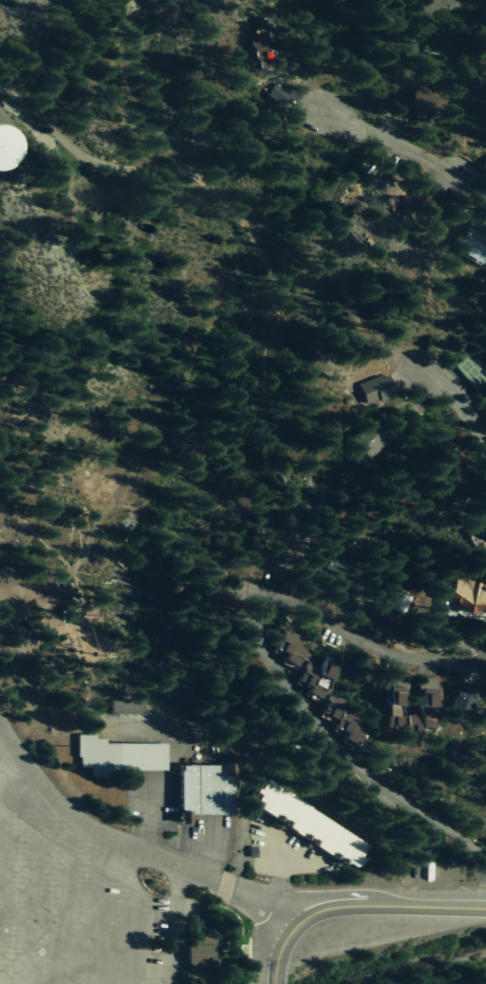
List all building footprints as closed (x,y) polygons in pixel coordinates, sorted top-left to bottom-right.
[(264,95),(280,106),(290,91),(274,81),(264,95)] [(0,127),(0,169),(18,168),(18,127),(0,127)] [(485,253),(485,241),(465,229),(453,250),(479,265),(485,253)] [(389,375),(357,381),(362,404),(394,397),(389,375)] [(371,460),(385,441),(369,428),(355,447),(371,460)] [(327,551),(322,568),(348,576),(353,559),(345,556),(348,549),(336,545),(333,553),(327,551)] [(450,582),(449,599),(460,600),(459,611),(485,612),(485,583),(450,582)] [(326,692),(339,663),(321,655),(316,668),(306,660),(309,652),(295,640),(297,635),(283,629),(273,651),(277,655),(282,650),(285,652),(280,663),(294,669),(299,674),(296,681),(308,686),(303,696),(322,704),(317,716),(333,723),(330,729),(343,735),(342,738),(356,745),(367,721),(339,709),(343,700),(326,692)] [(437,728),(437,688),(419,688),(419,713),(404,713),(404,680),(386,680),(386,729),(418,729),(418,728),(437,728)] [(108,700),(141,700),(141,712),(108,712),(108,700)] [(163,743),(163,770),(106,770),(106,776),(89,776),(89,767),(77,767),(77,756),(74,756),(74,734),(91,734),(91,738),(102,738),(102,743),(163,743)] [(178,765),(235,765),(235,814),(188,814),(188,823),(177,823),(178,765)] [(266,778),(370,848),(354,871),(250,802),(266,778)] [(246,847),(253,846),(254,857),(247,857),(246,847)] [(211,936),(212,980),(188,980),(188,963),(185,963),(185,936),(211,936)]
